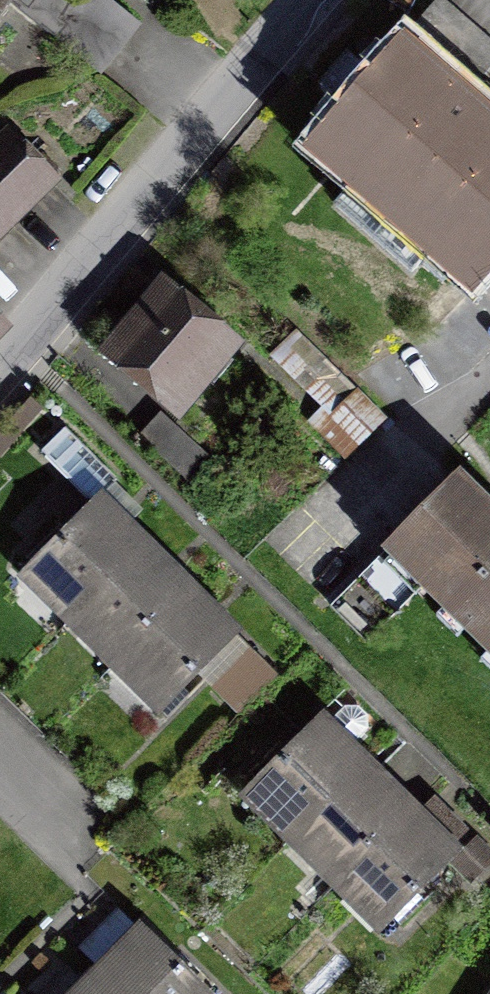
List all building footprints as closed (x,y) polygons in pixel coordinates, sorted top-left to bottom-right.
[(22,0),(0,0),(0,27),(22,0)] [(306,145),(473,293),(489,274),(489,112),(465,90),(489,61),(489,45),(440,0),(435,0),(306,145)] [(63,188),(11,138),(0,150),(0,253),(63,188)] [(237,342),(159,276),(102,343),(181,409),(237,342)] [(12,340),(0,327),(0,352),(12,340)] [(165,417),(144,441),(187,479),(208,455),(165,417)] [(368,557),(489,675),(489,522),(445,478),(368,557)] [(20,578),(65,624),(145,545),(100,499),(20,578)] [(65,624),(108,667),(188,588),(145,545),(65,624)] [(237,638),(188,588),(108,667),(157,717),(237,638)] [(241,791),(291,840),(364,766),(314,717),(241,791)] [(291,840),(331,879),(404,805),(364,766),(291,840)] [(457,857),(404,805),(331,879),(383,931),(457,857)] [(93,971),(116,993),(198,993),(134,930),(93,971)] [(93,971),(70,993),(116,993),(93,971)]
